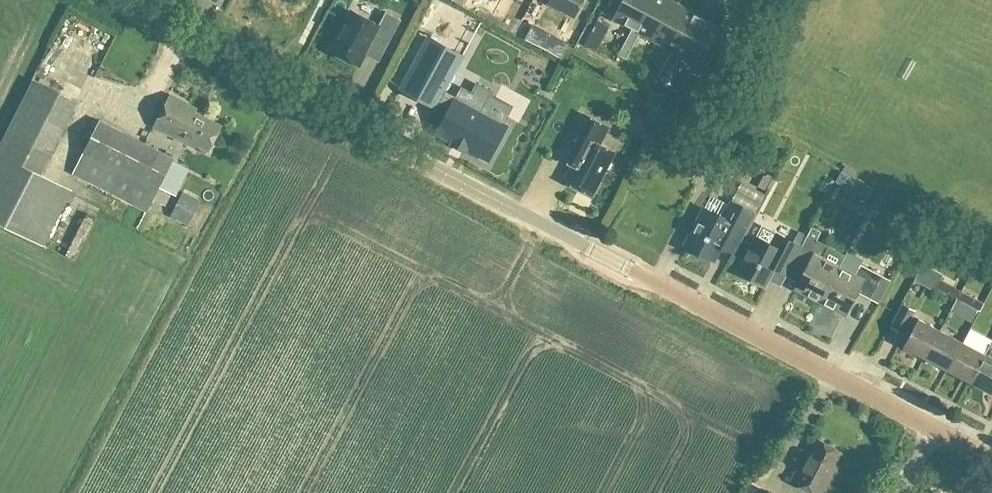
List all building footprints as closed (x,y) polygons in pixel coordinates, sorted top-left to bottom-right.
[(316,0),(244,0),(243,2),(288,25),(292,16),(304,22),(316,0)] [(548,4),(573,17),(582,0),(550,0),(548,4)] [(652,0),(623,0),(613,18),(633,28),(637,30),(652,0)] [(676,4),(669,0),(652,0),(637,30),(633,28),(625,41),(634,45),(641,32),(657,40),(676,4)] [(666,62),(674,67),(681,53),(677,51),(696,14),(676,4),(657,40),(673,49),(666,62)] [(352,11),(331,50),(359,65),(374,36),(388,44),(401,19),(386,11),(379,25),(352,11)] [(719,27),(696,14),(677,51),(681,53),(700,63),(719,27)] [(75,52),(99,63),(110,39),(87,28),(75,52)] [(618,55),(622,57),(626,59),(634,45),(625,41),(618,55)] [(470,89),(530,106),(540,73),(479,56),(470,89)] [(659,76),(663,78),(667,80),(674,67),(666,62),(659,76)] [(49,155),(76,102),(34,80),(0,144),(0,222),(32,239),(61,184),(39,173),(49,155)] [(196,146),(208,152),(222,126),(195,112),(196,108),(172,95),(154,127),(195,148),(196,146)] [(641,113),(677,132),(687,114),(650,95),(641,113)] [(439,134),(487,160),(505,126),(457,100),(439,134)] [(599,145),(608,127),(583,114),(560,158),(572,165),(564,181),(592,195),(614,153),(599,145)] [(146,210),(152,198),(167,206),(174,192),(175,193),(188,168),(172,160),(173,158),(95,117),(86,135),(91,137),(73,172),(146,210)] [(704,209),(686,244),(714,259),(720,246),(733,253),(739,242),(754,215),(753,215),(731,203),(729,202),(720,218),(704,209)] [(755,236),(737,271),(765,286),(769,280),(775,268),(778,262),(790,268),(795,257),(797,254),(802,246),(793,241),(781,235),(761,224),(755,236)] [(798,283),(796,288),(820,301),(839,266),(844,255),(828,247),(817,241),(822,232),(812,226),(807,236),(802,246),(797,254),(795,257),(808,264),(798,283)] [(839,266),(820,301),(846,314),(858,292),(870,298),(882,276),(860,264),(855,274),(839,266)] [(935,286),(957,298),(961,290),(953,286),(958,276),(946,270),(941,280),(939,279),(935,286)] [(882,276),(870,298),(878,302),(890,280),(882,276)] [(983,302),(961,290),(957,298),(979,309),(983,302)] [(916,309),(902,302),(890,326),(904,333),(916,309)] [(902,346),(925,358),(939,331),(916,319),(902,346)] [(961,343),(939,331),(925,358),(947,370),(961,343)] [(984,355),(961,343),(947,370),(969,382),(984,355)] [(984,355),(969,382),(991,394),(991,359),(984,355)] [(834,465),(841,453),(815,439),(803,462),(800,460),(789,480),(815,492),(824,492),(837,467),(834,465)]
